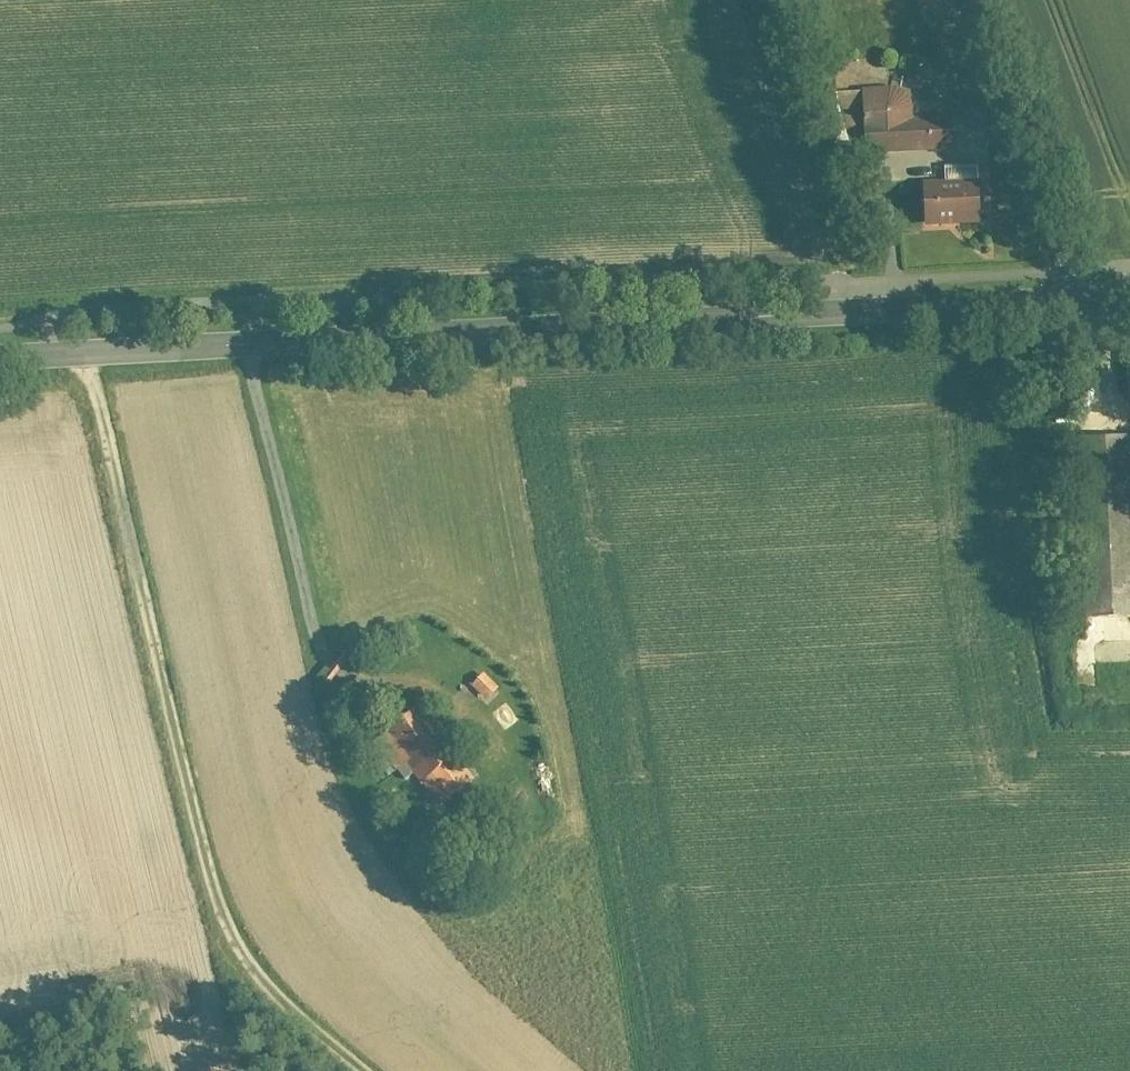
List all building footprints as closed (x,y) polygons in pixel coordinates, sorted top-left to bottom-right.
[(906,122),(904,88),(815,94),(818,138),(858,135),(860,162),(951,156),(948,119),(906,122)] [(919,194),(921,232),(979,230),(978,192),(975,192),(974,171),(942,172),(943,193),(919,194)] [(1124,405),(1129,405),(1129,351),(1121,352),(1124,405)] [(1066,445),(1074,622),(1129,619),(1129,442),(1066,445)] [(483,678),(469,692),(486,709),(500,694),(483,678)] [(418,706),(381,741),(424,786),(461,751),(418,706)]
